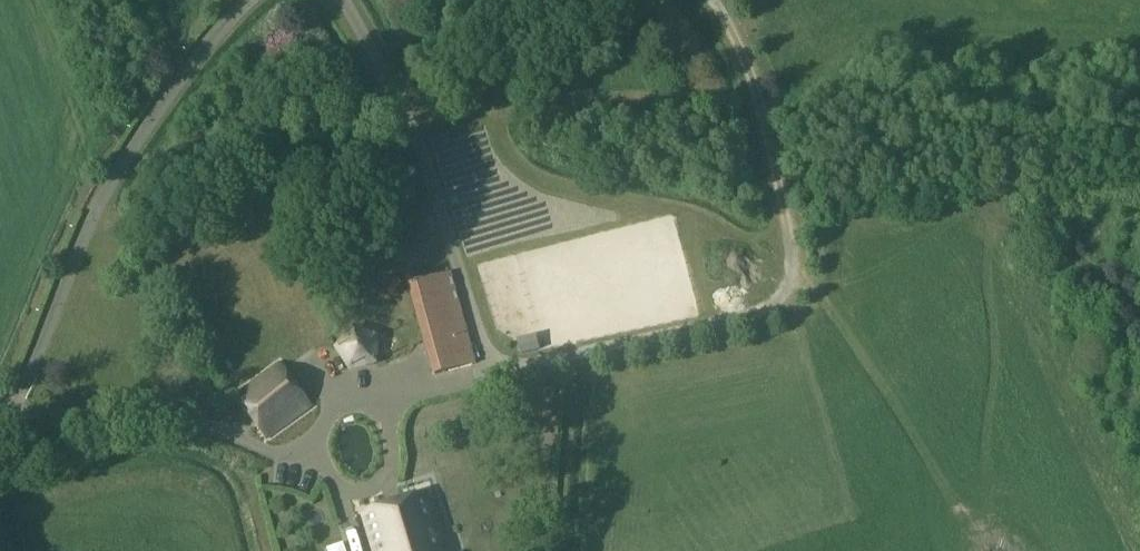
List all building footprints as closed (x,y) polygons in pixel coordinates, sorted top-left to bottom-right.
[(433,375),(476,364),(451,269),(408,280),(433,375)] [(351,326),(333,349),(349,373),(378,365),(379,336),(351,326)] [(266,435),(308,404),(281,366),(239,397),(266,435)] [(310,523),(327,518),(318,491),(301,496),(310,523)] [(425,495),(363,514),(374,550),(443,550),(425,495)]
